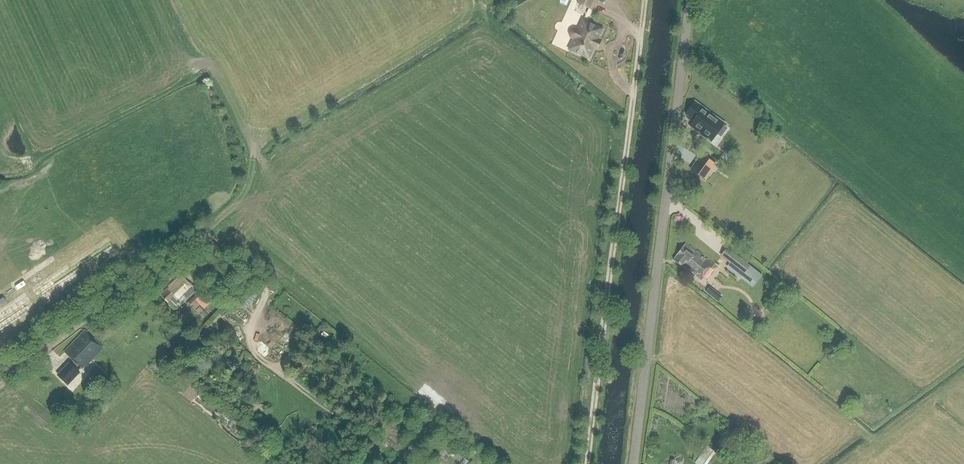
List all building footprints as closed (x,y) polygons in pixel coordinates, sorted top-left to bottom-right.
[(594,0),(580,0),(578,4),(590,9),(594,0)] [(579,31),(578,30),(576,30),(575,30),(574,30),(573,31),(572,32),(571,33),(571,34),(571,35),(571,36),(572,37),(573,38),(574,39),(579,41),(575,52),(589,59),(594,48),(596,49),(599,41),(598,40),(603,30),(584,21),(579,31)] [(693,105),(684,118),(687,120),(686,122),(691,126),(688,130),(697,136),(698,135),(699,137),(709,145),(722,126),(712,119),(711,120),(708,117),(708,116),(693,105)] [(700,156),(689,172),(703,182),(715,166),(700,156)] [(684,269),(685,267),(701,279),(713,265),(685,244),(677,255),(678,255),(674,261),(684,269)] [(199,264),(212,252),(207,246),(194,258),(199,264)] [(743,274),(740,278),(752,288),(762,275),(727,246),(719,256),(743,274)] [(177,306),(194,290),(192,287),(193,286),(190,283),(189,284),(181,276),(161,294),(168,302),(170,300),(177,306)] [(257,294),(245,282),(233,295),(235,297),(234,298),(244,307),(257,294)] [(706,292),(720,299),(723,293),(709,286),(706,292)] [(211,303),(201,291),(189,302),(196,310),(200,306),(198,304),(199,303),(202,306),(204,309),(211,303)] [(80,373),(78,371),(82,367),(83,368),(86,364),(87,365),(104,348),(85,330),(65,351),(76,361),(72,365),(70,363),(58,375),(69,385),(80,373)] [(88,377),(97,385),(107,375),(97,366),(88,377)] [(446,449),(440,445),(434,452),(440,457),(446,449)] [(706,445),(694,462),(697,463),(706,463),(715,451),(706,445)]
